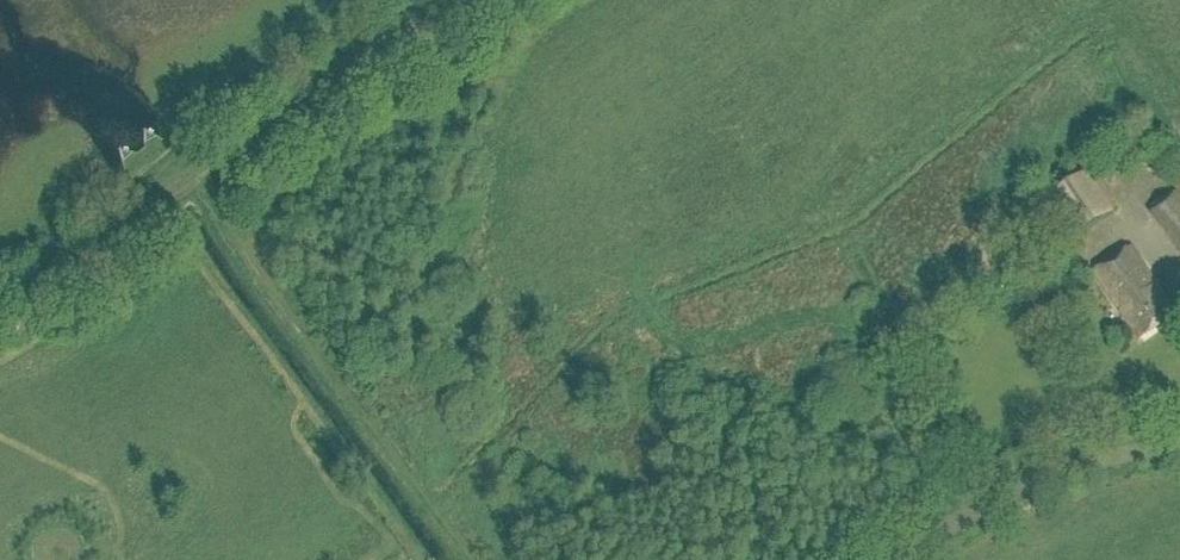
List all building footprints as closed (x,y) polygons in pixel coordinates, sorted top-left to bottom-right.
[(1093,168),(1045,202),(1063,230),(1072,224),(1080,237),(1120,209),(1093,168)] [(1176,191),(1150,212),(1179,250),(1179,196),(1176,191)] [(1141,340),(1176,315),(1131,248),(1095,272),(1141,340)] [(1124,339),(1088,265),(1060,279),(1095,353),(1124,339)]
